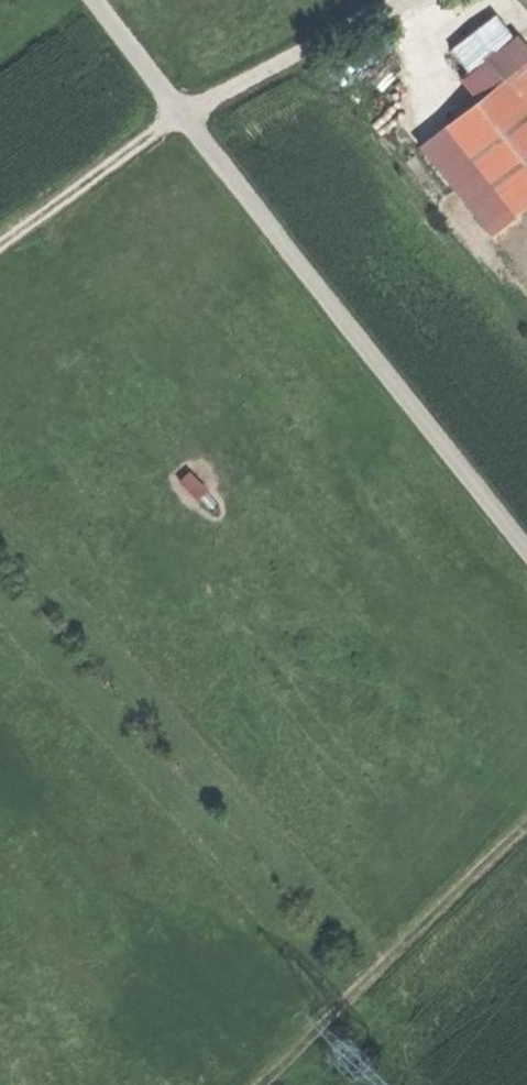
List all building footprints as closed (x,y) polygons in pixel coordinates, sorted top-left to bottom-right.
[(516,201),(526,192),(526,48),(446,113),(516,201)] [(490,222),(516,201),(446,113),(420,134),(490,222)]
